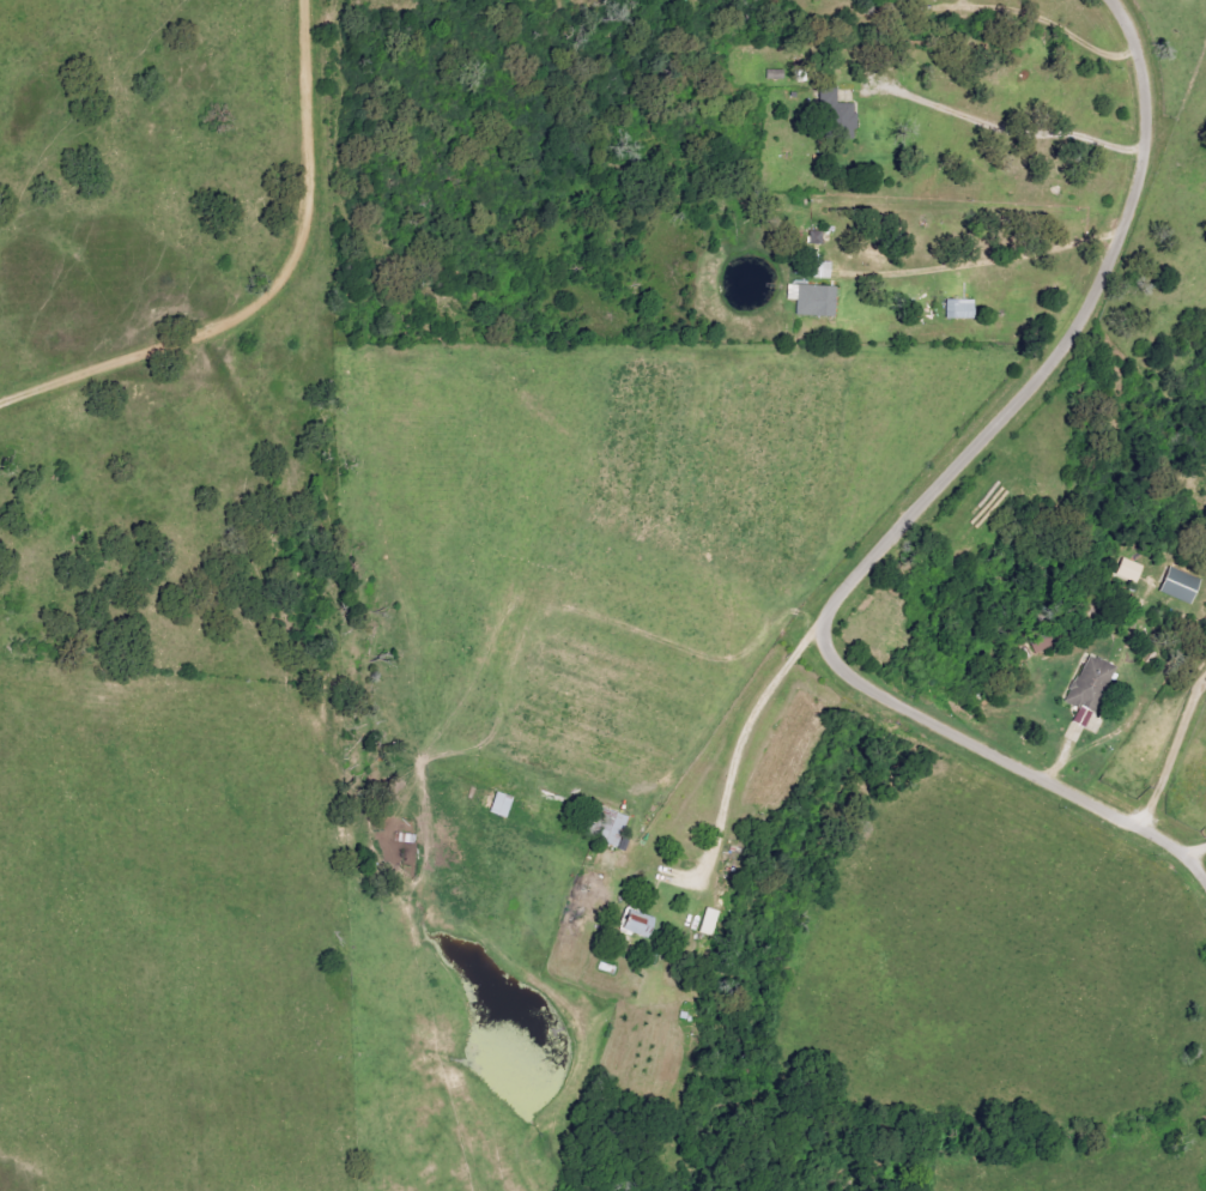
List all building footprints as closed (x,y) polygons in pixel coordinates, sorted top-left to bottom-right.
[(820,89),(822,134),(853,133),(852,103),(835,104),(834,88),(820,89)] [(832,317),(833,287),(784,285),(784,299),(793,299),(792,316),(832,317)] [(943,319),(969,320),(969,300),(943,300),(943,319)] [(1138,565),(1117,558),(1111,576),(1132,583),(1138,565)] [(1197,580),(1165,566),(1154,591),(1186,606),(1197,580)] [(1119,666),(1090,653),(1067,703),(1097,716),(1119,666)] [(516,796),(499,791),(494,812),(511,817),(516,796)] [(632,816),(597,803),(586,834),(620,847),(632,816)] [(716,936),(723,911),(708,906),(701,932),(716,936)] [(620,925),(653,940),(659,927),(626,912),(620,925)]
